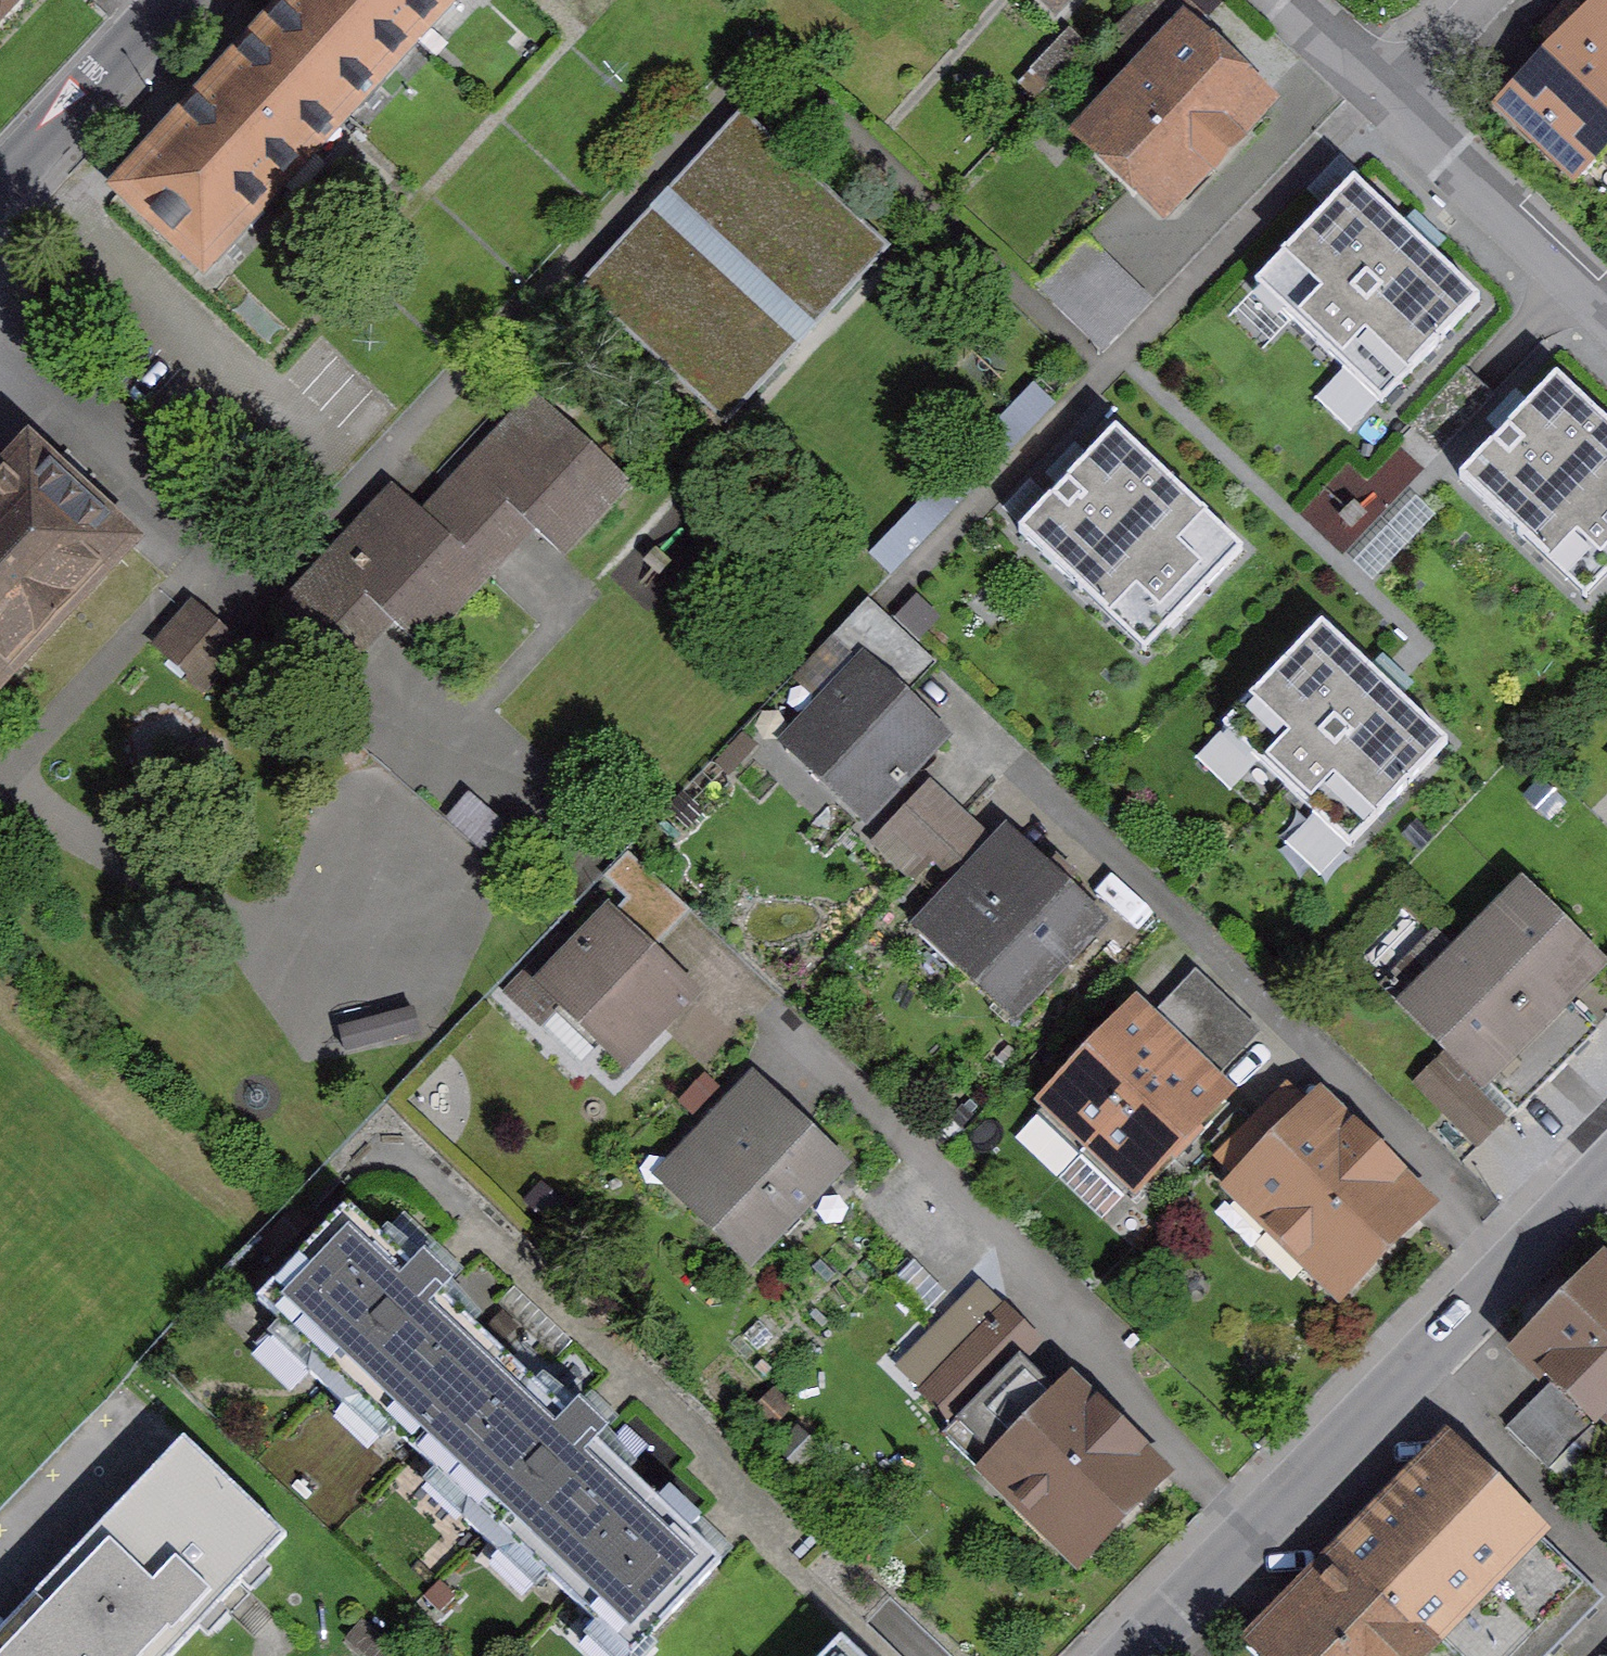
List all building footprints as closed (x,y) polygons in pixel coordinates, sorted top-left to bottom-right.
[(11,0),(0,0),(0,12),(11,0)] [(448,0),(297,0),(262,38),(343,113),(448,0)] [(1057,12),(1069,0),(1045,0),(1057,12)] [(1071,129),(1167,218),(1283,94),(1205,22),(1226,0),(1151,0),(1114,39),(1136,59),(1071,129)] [(1572,182),(1581,182),(1602,160),(1593,151),(1606,136),(1606,32),(1592,17),(1508,105),(1542,137),(1534,146),(1572,182)] [(203,265),(343,113),(262,38),(121,189),(203,265)] [(669,193),(679,203),(796,310),(869,232),(742,114),(669,193)] [(1256,285),(1382,404),(1479,301),(1354,183),(1256,285)] [(580,289),(707,406),(796,310),(679,203),(663,220),(653,210),(580,289)] [(424,516),(470,558),(515,510),(561,553),(628,481),(560,418),(576,401),(537,365),(521,382),(536,396),(424,516)] [(1583,597),(1606,573),(1606,426),(1558,379),(1461,478),(1583,597)] [(1034,385),(997,424),(1018,444),(1055,405),(1034,385)] [(1105,568),(1168,629),(1243,551),(1116,430),(1019,532),(1082,592),(1105,568)] [(131,543),(29,449),(0,480),(0,683),(131,543)] [(487,573),(470,558),(424,516),(395,488),(281,611),(326,653),(373,602),(420,645),(487,573)] [(908,517),(870,555),(891,575),(928,537),(908,517)] [(832,636),(866,668),(883,685),(918,648),(868,600),(832,636)] [(156,646),(205,689),(241,648),(192,605),(156,646)] [(1224,728),(1350,847),(1447,744),(1322,625),(1224,728)] [(801,736),(872,804),(937,736),(883,685),(866,668),(801,736)] [(929,788),(872,847),(904,877),(960,818),(929,788)] [(467,799),(450,818),(483,848),(501,828),(467,799)] [(909,923),(1011,1020),(1108,920),(1006,822),(909,923)] [(627,899),(610,917),(648,954),(689,911),(628,853),(605,877),(627,899)] [(1516,1111),(1596,1030),(1568,1002),(1606,962),(1606,957),(1521,872),(1445,948),(1434,937),(1387,984),(1452,1047),(1440,1058),(1460,1078),(1471,1067),(1516,1111)] [(545,985),(624,1060),(689,992),(648,954),(610,917),(545,985)] [(1219,1046),(1252,1014),(1201,961),(1167,994),(1219,1046)] [(1050,1101),(1093,1143),(1178,1054),(1135,1012),(1107,1042),(1099,1034),(1073,1061),(1081,1069),(1050,1101)] [(1221,1095),(1178,1054),(1093,1143),(1136,1184),(1167,1152),(1175,1159),(1201,1132),(1193,1124),(1221,1095)] [(1503,1120),(1460,1078),(1440,1058),(1416,1083),(1478,1144),(1503,1120)] [(1218,1183),(1337,1301),(1437,1201),(1321,1085),(1307,1099),(1288,1080),(1212,1156),(1228,1172),(1218,1183)] [(748,1085),(670,1166),(757,1249),(839,1165),(778,1105),(774,1110),(748,1085)] [(391,1427),(414,1450),(504,1357),(440,1296),(451,1284),(423,1257),(412,1269),(347,1207),(258,1301),(279,1320),(255,1345),(298,1386),(311,1373),(342,1403),(363,1396),(393,1425),(391,1427)] [(1606,1425),(1606,1252),(1604,1249),(1512,1346),(1550,1382),(1594,1423),(1599,1418),(1606,1425)] [(515,1287),(499,1304),(556,1358),(572,1342),(515,1287)] [(1004,1312),(926,1392),(955,1421),(941,1435),(980,1473),(993,1459),(1084,1548),(1149,1482),(1021,1357),(1028,1350),(1022,1345),(1030,1337),(1004,1312)] [(567,1416),(504,1357),(414,1450),(438,1472),(440,1469),(470,1496),(465,1520),(497,1551),(519,1544),(549,1572),(546,1575),(569,1596),(657,1502),(595,1443),(606,1431),(578,1405),(567,1416)] [(1550,1382),(1506,1428),(1550,1469),(1594,1423),(1550,1382)] [(772,1393),(753,1413),(768,1428),(788,1409),(772,1393)] [(1265,1655),(1423,1655),(1439,1640),(1456,1655),(1548,1655),(1605,1598),(1543,1537),(1551,1529),(1447,1427),(1243,1634),(1265,1655)] [(177,1651),(287,1537),(184,1439),(75,1553),(177,1651)] [(668,1491),(657,1502),(569,1596),(598,1624),(637,1650),(721,1562),(688,1532),(699,1519),(668,1491)] [(177,1651),(75,1553),(0,1631),(0,1655),(172,1655),(177,1651)] [(825,1655),(858,1655),(841,1640),(825,1655)]
